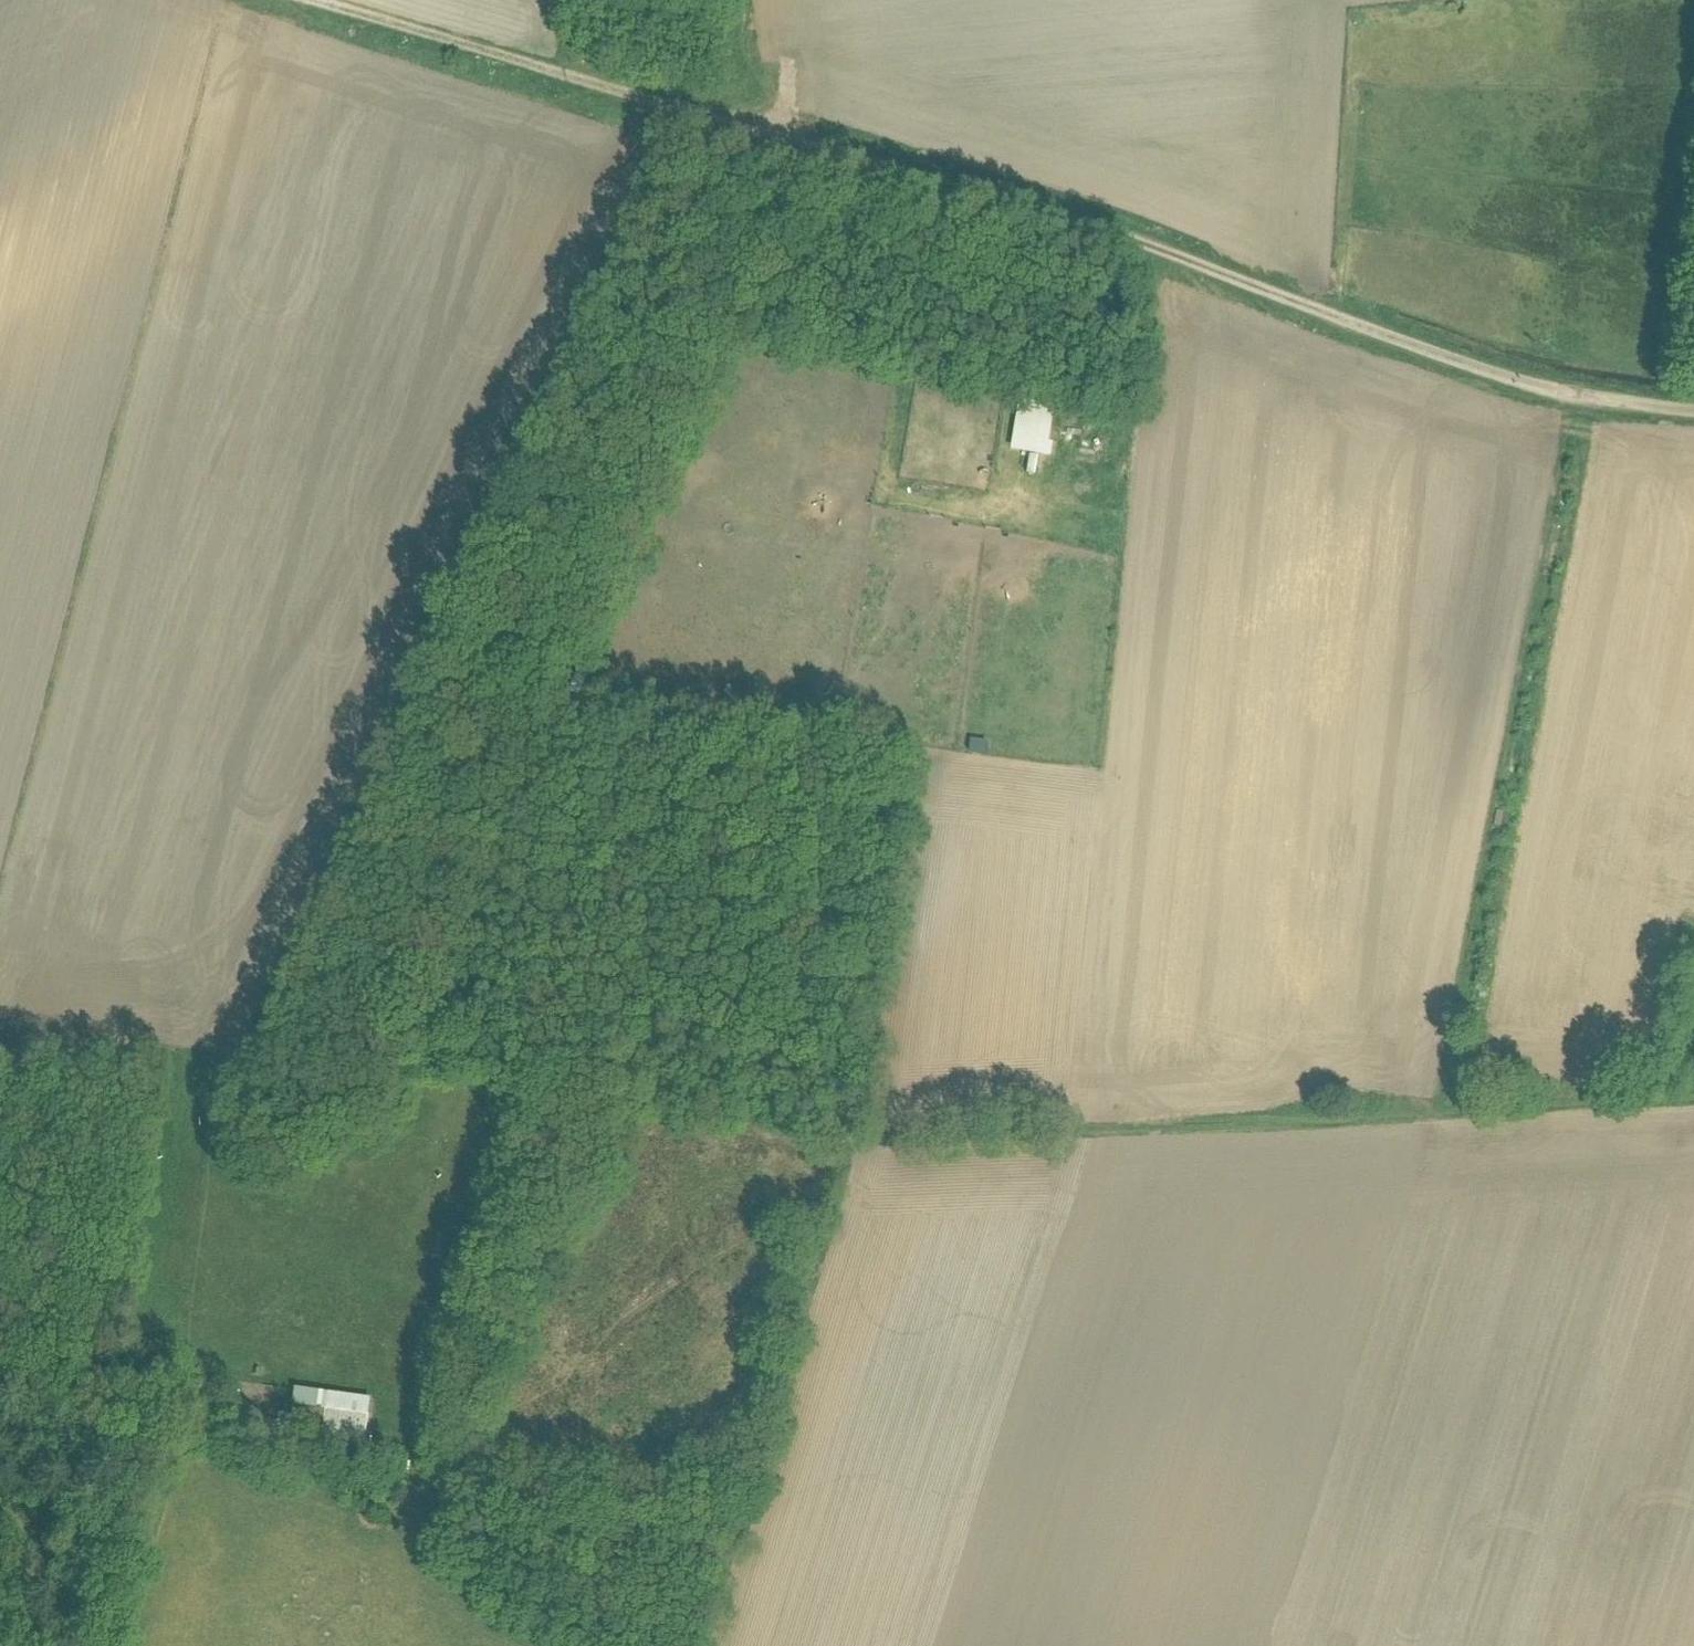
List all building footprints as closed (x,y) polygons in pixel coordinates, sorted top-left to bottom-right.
[(1052,429),(1058,392),(1024,387),(1017,424),(1052,429)] [(1691,948),(1685,971),(1693,973),(1693,948),(1691,948)] [(326,1411),(322,1441),(365,1447),(369,1417),(326,1411)]
